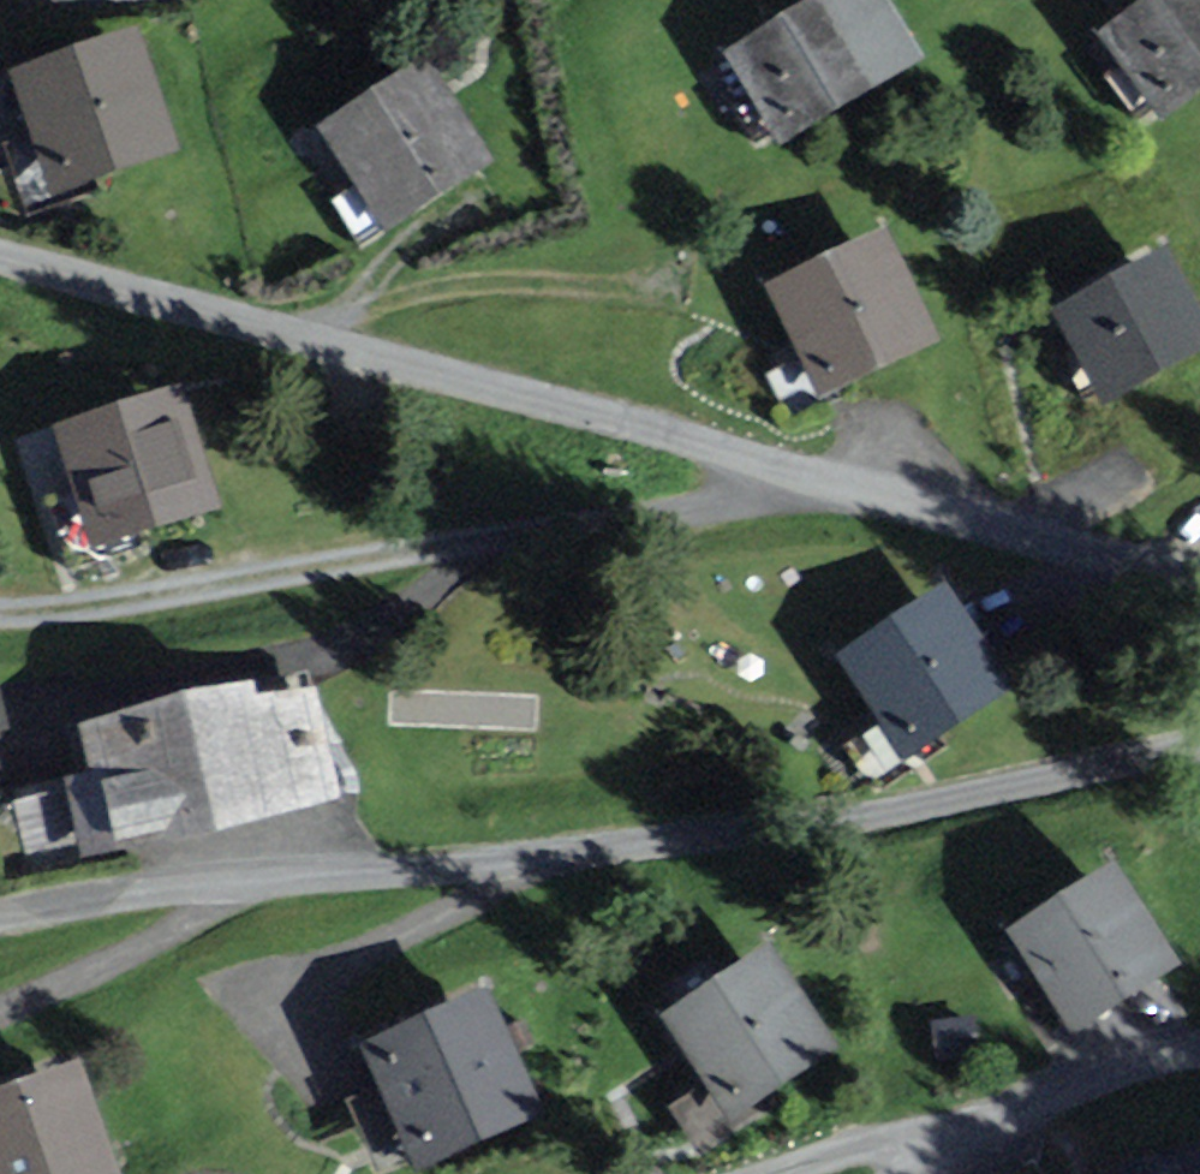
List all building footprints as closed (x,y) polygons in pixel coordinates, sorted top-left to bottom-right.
[(790,131),(913,53),(879,0),(822,0),(740,53),(790,131)] [(1165,108),(1199,82),(1199,0),(1148,0),(1107,31),(1165,108)] [(18,69),(57,185),(176,145),(136,29),(18,69)] [(380,226),(493,158),(431,56),(318,123),(380,226)] [(817,394),(940,338),(889,227),(766,283),(817,394)] [(1199,347),(1199,304),(1167,244),(1052,306),(1104,400),(1199,347)] [(91,547),(222,504),(182,381),(51,423),(91,547)] [(945,589),(844,656),(906,750),(1008,684),(945,589)] [(81,724),(112,855),(340,803),(315,692),(258,705),(253,684),(81,724)] [(1116,860),(1005,929),(1067,1029),(1178,960),(1116,860)] [(770,943),(661,1018),(733,1122),(842,1047),(770,943)] [(493,989),(359,1047),(413,1170),(547,1112),(493,989)] [(78,1055),(0,1086),(0,1173),(125,1173),(78,1055)] [(1124,1170),(1125,1173),(1199,1173),(1199,1149),(1124,1170)]
